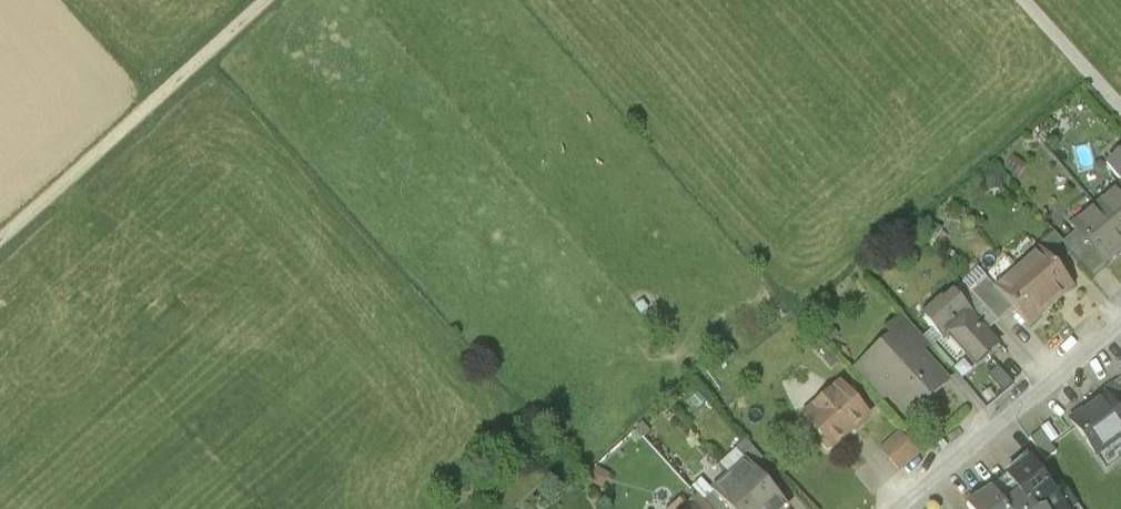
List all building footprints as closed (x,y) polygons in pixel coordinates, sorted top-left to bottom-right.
[(1108,173),(1120,187),(1120,162),(1108,173)] [(1120,196),(1098,215),(1120,241),(1120,197),(1120,196)] [(1098,215),(1076,233),(1078,236),(1094,254),(1106,268),(1120,255),(1120,241),(1098,215)] [(1078,236),(1063,249),(1070,258),(1078,267),(1094,254),(1078,236)] [(1041,258),(1053,272),(1070,258),(1063,249),(1054,238),(1036,253),(1041,258)] [(1053,272),(1041,258),(1019,277),(1049,312),(1071,293),(1053,272)] [(1049,312),(1019,277),(996,296),(1012,313),(1027,331),(1049,312)] [(987,285),(977,294),(1001,322),(1012,313),(996,296),(987,285)] [(975,321),(989,336),(1000,326),(966,286),(955,295),(977,320),(975,321)] [(945,347),(951,342),(975,321),(977,320),(955,295),(954,294),(922,321),(945,347)] [(899,337),(920,361),(929,352),(901,321),(885,335),(892,343),(899,337)] [(989,336),(975,321),(951,342),(976,371),(1001,349),(989,336)] [(920,361),(899,337),(892,343),(859,372),(904,424),(945,389),(920,361)] [(1114,387),(1105,394),(1107,396),(1120,415),(1120,396),(1114,387)] [(840,389),(831,397),(827,393),(809,410),(811,413),(800,424),(830,457),(869,420),(840,389)] [(1107,396),(1069,426),(1097,463),(1120,445),(1120,415),(1107,396)] [(898,437),(880,454),(899,475),(917,459),(898,437)] [(747,446),(736,456),(746,467),(755,476),(766,466),(747,446)] [(755,476),(746,467),(731,481),(757,508),(786,508),(755,476)] [(1041,508),(1061,508),(1030,468),(1007,485),(1018,500),(1025,508),(1034,508),(1039,506),(1041,508)] [(731,481),(715,496),(727,508),(757,508),(731,481)] [(698,502),(704,508),(727,508),(715,496),(710,491),(698,502)] [(994,494),(974,508),(1005,508),(994,494)] [(1018,500),(1007,508),(1025,508),(1018,500)]
